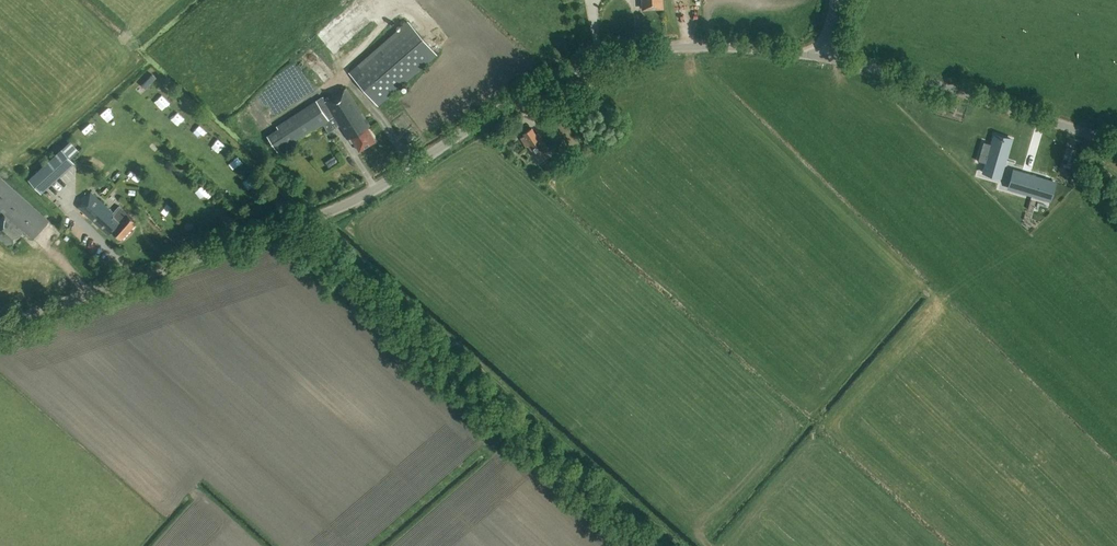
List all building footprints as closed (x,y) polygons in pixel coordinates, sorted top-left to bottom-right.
[(663,0),(642,0),(642,10),(663,8),(663,0)] [(346,45),(358,33),(338,15),(327,26),(346,45)] [(378,106),(436,55),(409,23),(350,74),(378,106)] [(372,125),(347,88),(325,102),(322,98),(316,102),(277,127),(279,130),(268,137),(278,153),(322,124),(328,134),(340,126),(348,140),(351,138),(360,151),(376,141),(368,128),(372,125)] [(574,152),(582,147),(564,120),(557,125),(574,152)] [(536,136),(532,129),(523,135),(524,136),(520,139),(526,148),(527,147),(534,159),(548,151),(538,135),(536,136)] [(995,136),(994,136),(991,144),(988,155),(985,154),(980,153),(981,152),(980,151),(977,161),(986,163),(983,172),(990,174),(990,175),(993,176),(993,175),(1000,177),(1011,141),(1010,141),(1010,139),(1009,140),(1004,139),(1004,138),(1001,138),(995,136),(996,135),(995,134),(995,136)] [(563,156),(570,152),(563,141),(556,146),(563,156)] [(61,150),(28,182),(41,195),(74,163),(61,150)] [(1050,200),(1051,199),(1044,197),(1049,182),(1055,184),(1055,183),(1013,171),(1013,172),(1009,186),(1008,188),(1050,200)] [(49,222),(0,177),(0,209),(6,215),(0,221),(0,239),(10,248),(25,232),(33,239),(49,222)] [(114,213),(91,193),(78,208),(109,235),(112,232),(121,240),(136,223),(119,208),(114,213)]
